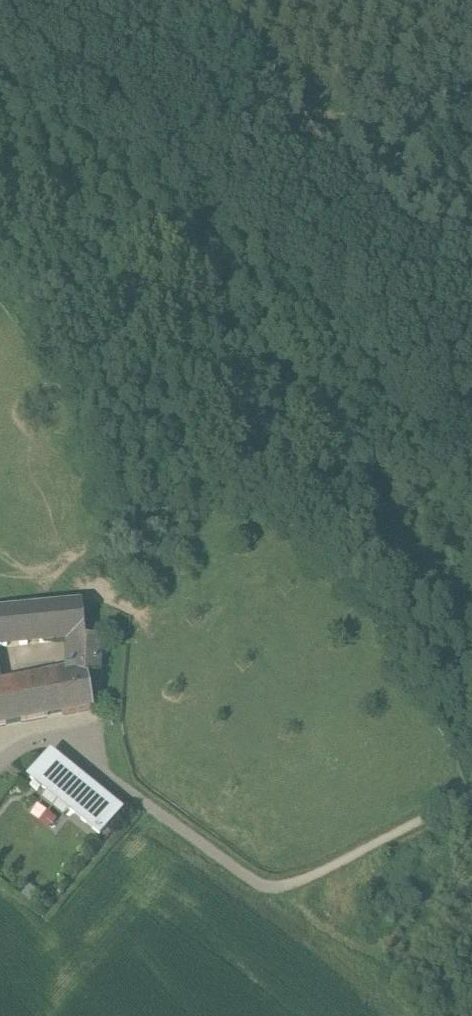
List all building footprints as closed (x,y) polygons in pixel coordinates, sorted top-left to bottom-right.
[(72,637),(72,639),(98,638),(98,624),(83,625),(81,602),(0,609),(0,643),(72,637)] [(67,676),(57,677),(63,712),(92,706),(86,675),(98,673),(98,638),(72,639),(74,664),(65,665),(67,676)] [(0,688),(0,723),(62,711),(62,712),(63,712),(57,677),(0,688)] [(119,811),(50,755),(30,779),(47,793),(42,799),(64,817),(69,811),(99,836),(119,811)] [(36,898),(27,892),(21,899),(30,905),(36,898)]
